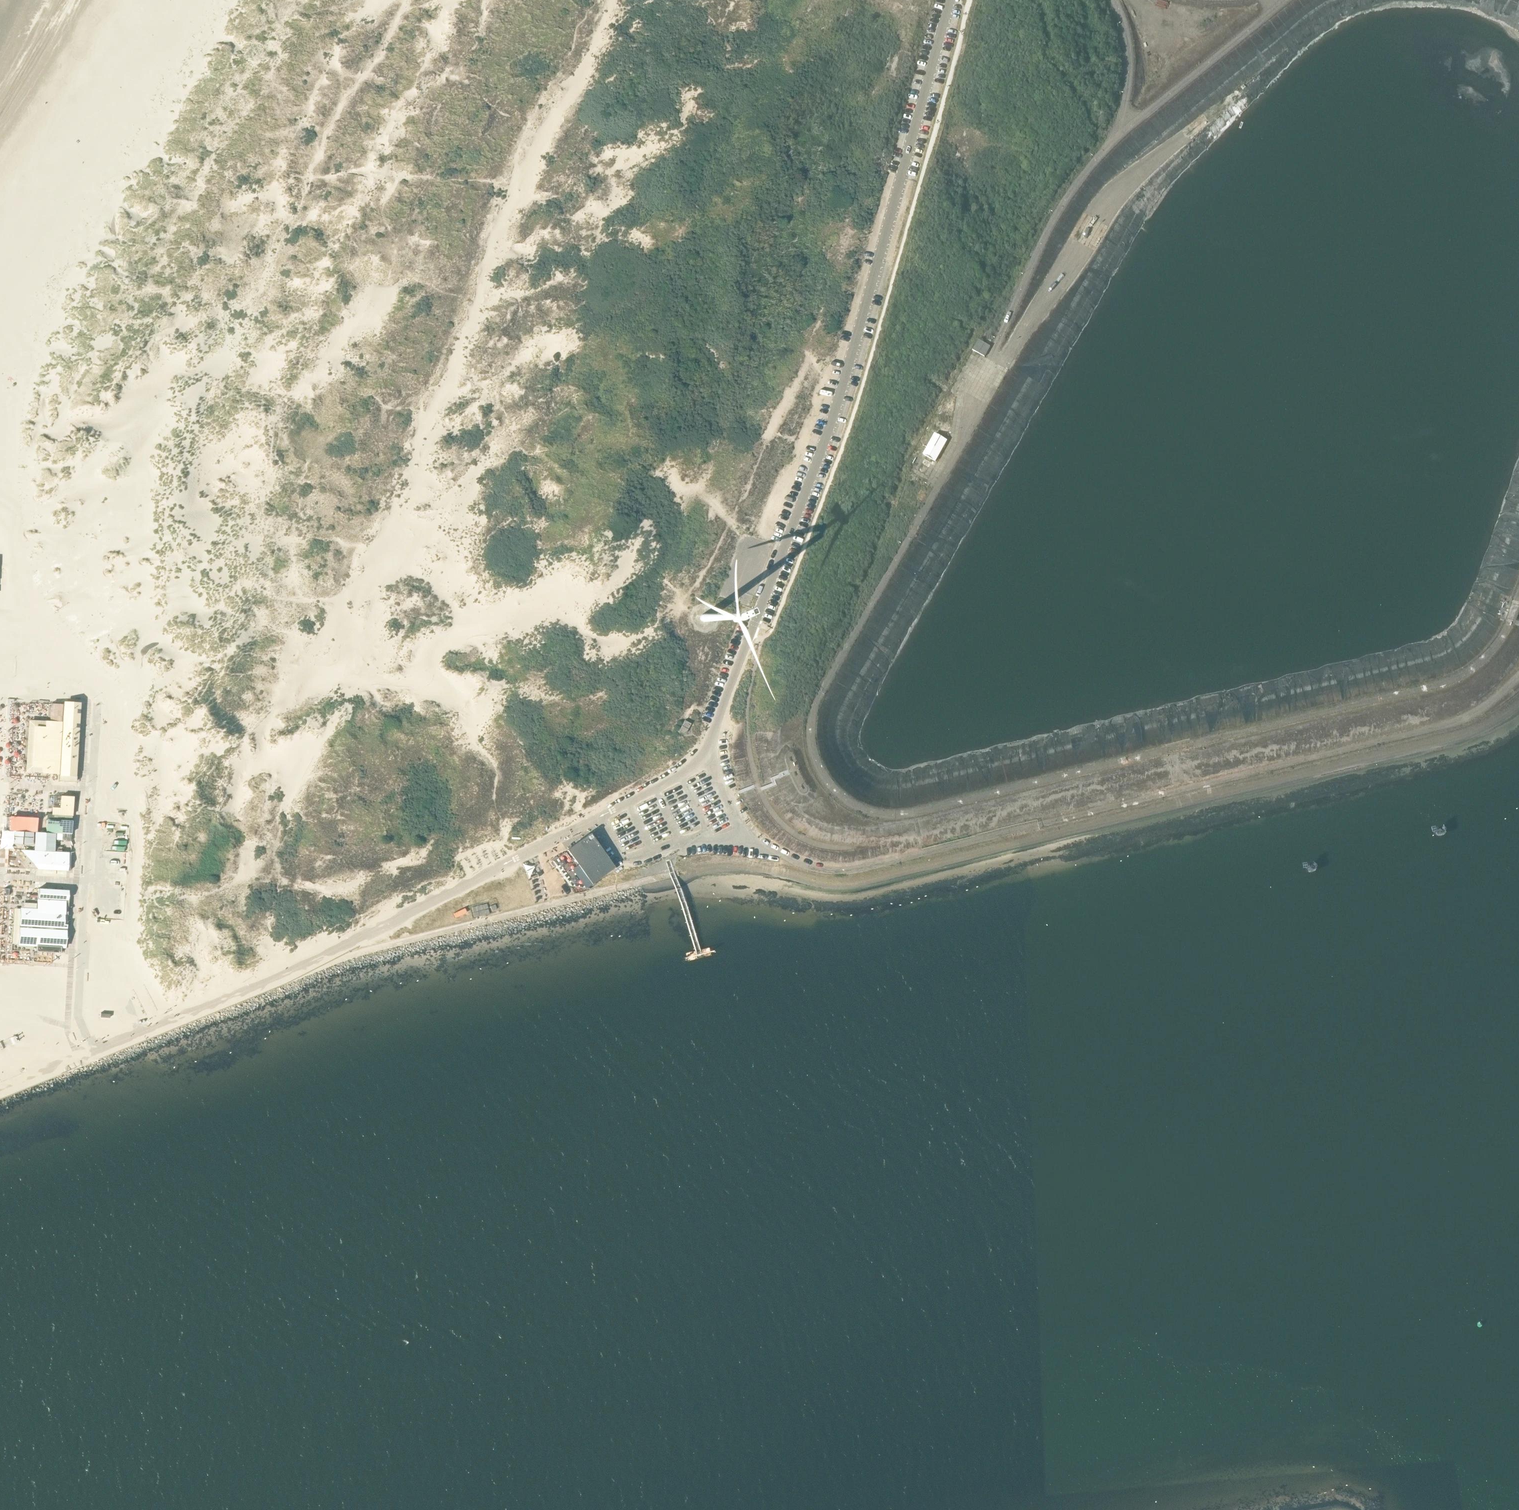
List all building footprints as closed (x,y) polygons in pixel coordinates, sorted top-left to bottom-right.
[(990,346),(978,340),(972,350),(984,357),(990,346)] [(1015,360),(1014,359),(1010,357),(1003,368),(1007,370),(1009,371),(1015,360)] [(1003,376),(999,374),(992,384),(997,387),(1003,376)] [(947,441),(934,434),(913,471),(926,478),(947,441)] [(708,619),(708,618),(708,617),(708,616),(707,615),(706,614),(704,614),(703,614),(701,614),(700,616),(700,618),(700,619),(702,621),(703,622),(704,622),(706,622),(707,621),(708,620),(708,619)] [(42,772),(47,772),(58,773),(58,775),(75,776),(76,749),(79,705),(63,704),(62,722),(50,722),(45,721),(45,728),(34,727),(32,765),(42,766),(42,772)] [(684,734),(686,731),(690,724),(684,720),(678,731),(684,734)] [(52,808),(51,814),(71,815),(72,797),(64,796),(60,796),(52,796),(52,808)] [(9,819),(9,830),(35,832),(36,821),(9,819)] [(70,834),(71,822),(46,820),(45,832),(70,834)] [(32,832),(13,831),(12,843),(32,844),(32,832)] [(34,834),(34,850),(53,851),(54,835),(38,834),(34,834)] [(564,852),(582,877),(590,888),(595,884),(593,881),(612,868),(588,835),(570,848),(567,849),(566,851),(564,852)] [(67,852),(25,850),(24,854),(38,869),(66,870),(67,852)] [(551,861),(569,886),(582,877),(564,852),(551,861)] [(590,888),(582,877),(569,886),(588,889),(590,888)] [(60,947),(64,947),(65,940),(66,925),(63,924),(64,899),(67,900),(68,890),(37,889),(37,898),(36,910),(20,909),(17,944),(36,945),(35,951),(51,952),(60,953),(60,947)] [(0,1041),(0,1043),(2,1048),(16,1042),(14,1036),(0,1041)]
